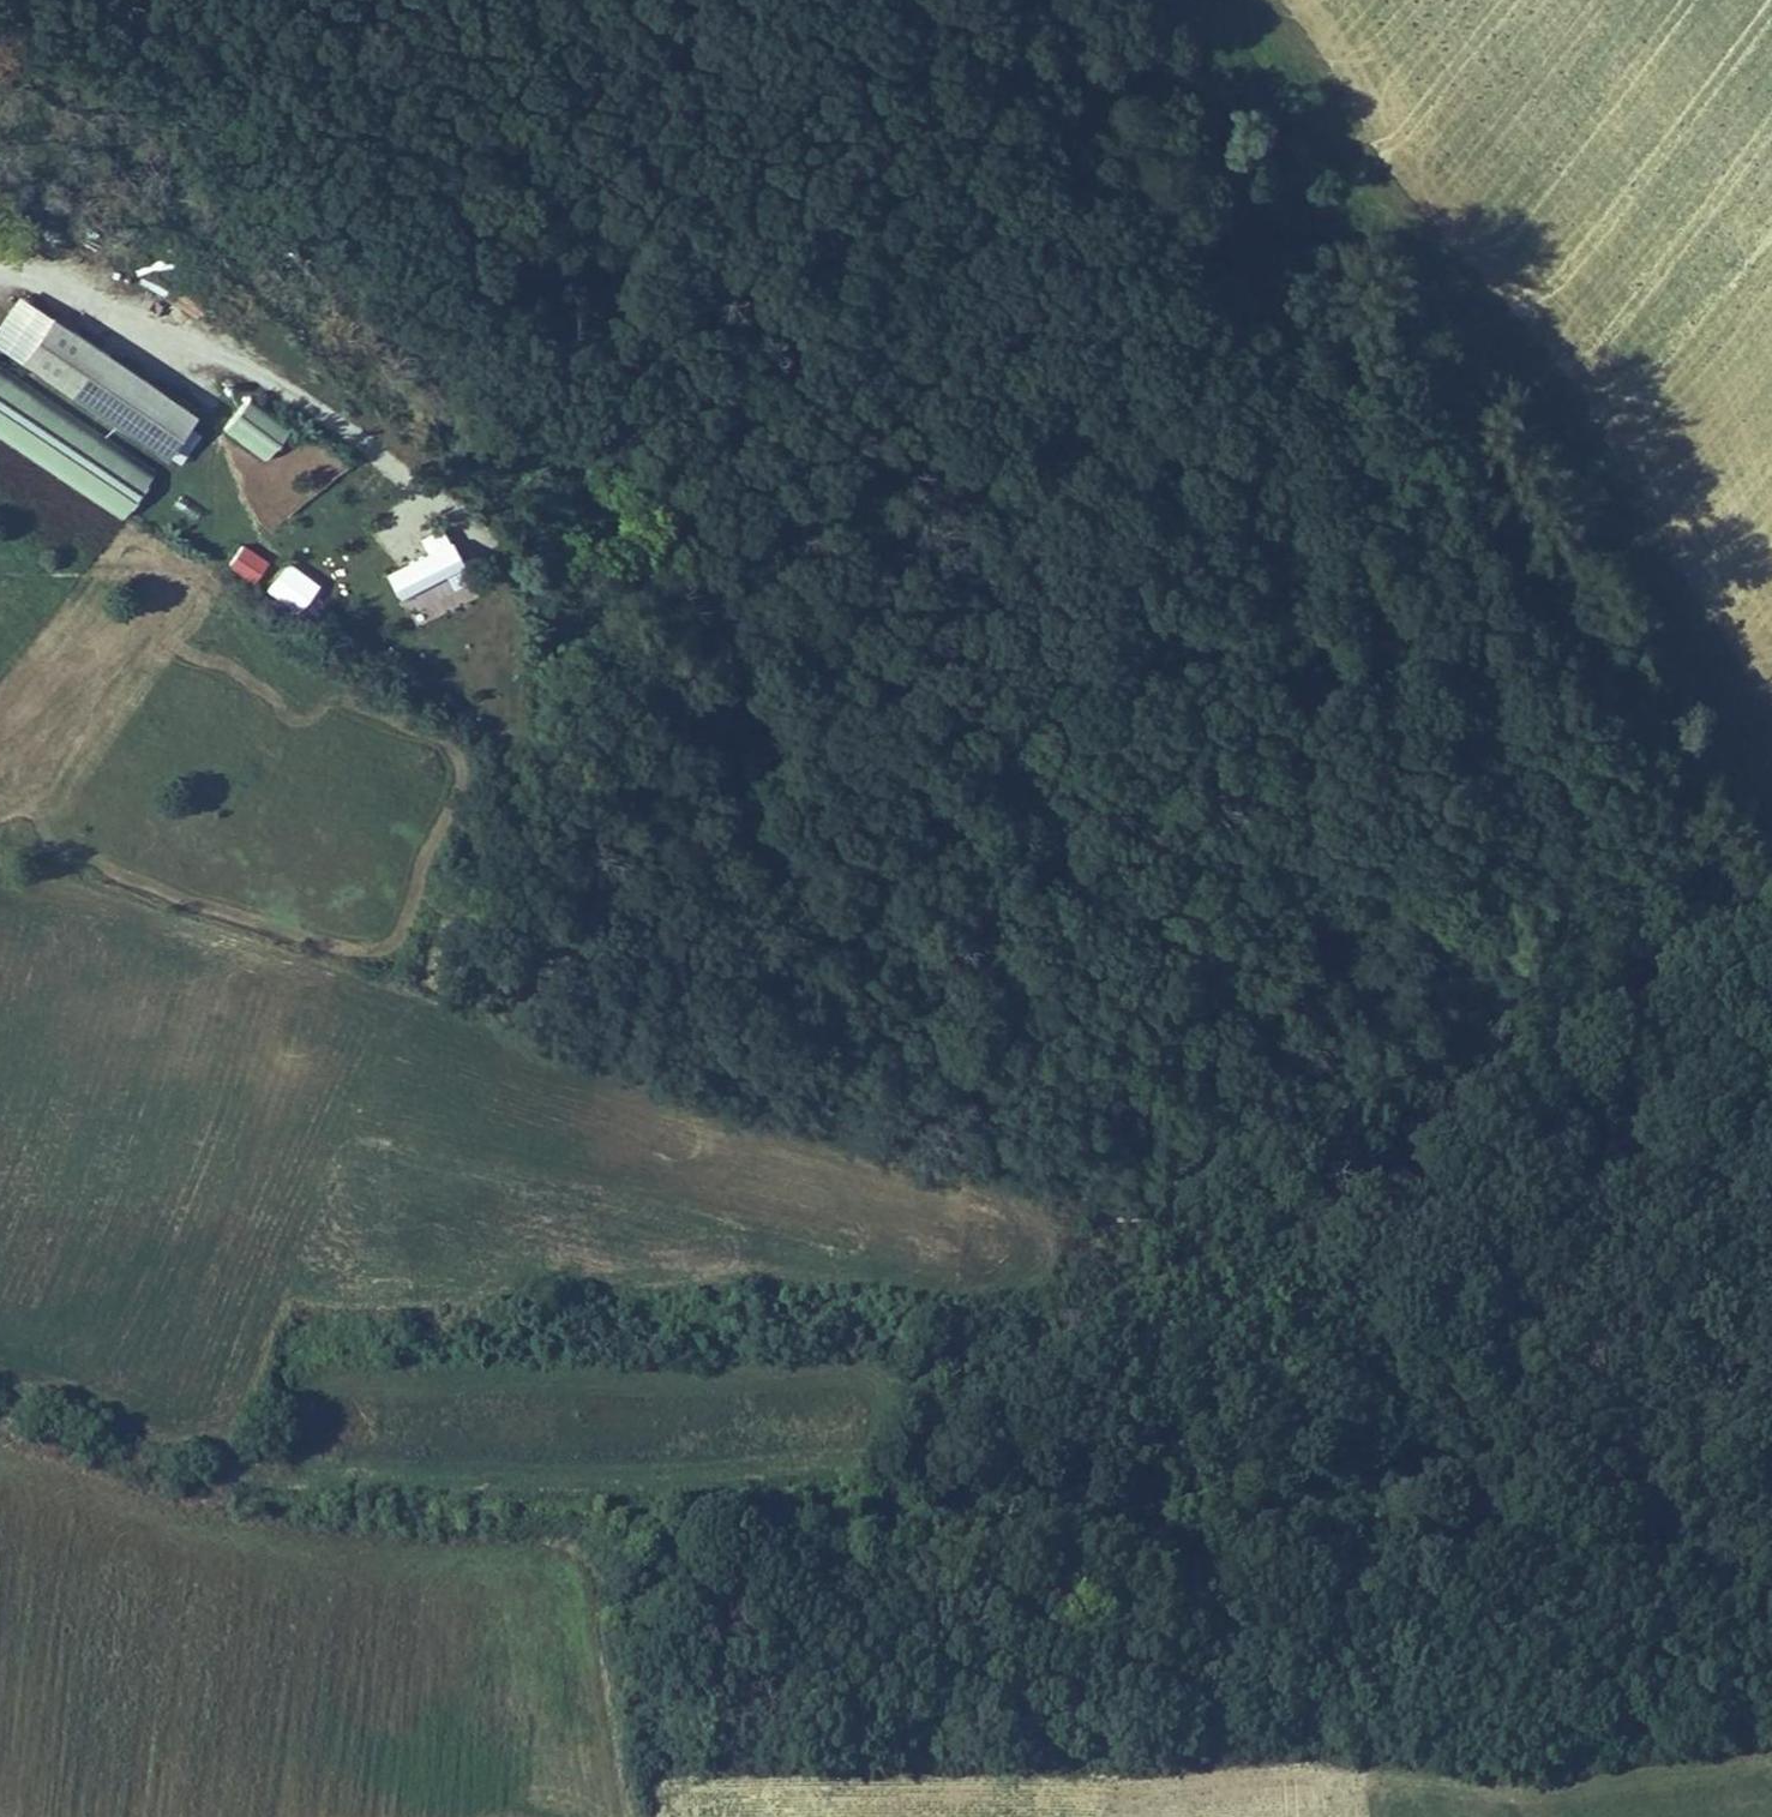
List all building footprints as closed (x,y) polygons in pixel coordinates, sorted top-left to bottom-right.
[(21,356),(167,451),(198,405),(52,309),(21,356)] [(156,465),(0,363),(0,436),(122,516),(156,465)] [(223,425),(265,454),(289,420),(247,392),(223,425)]
